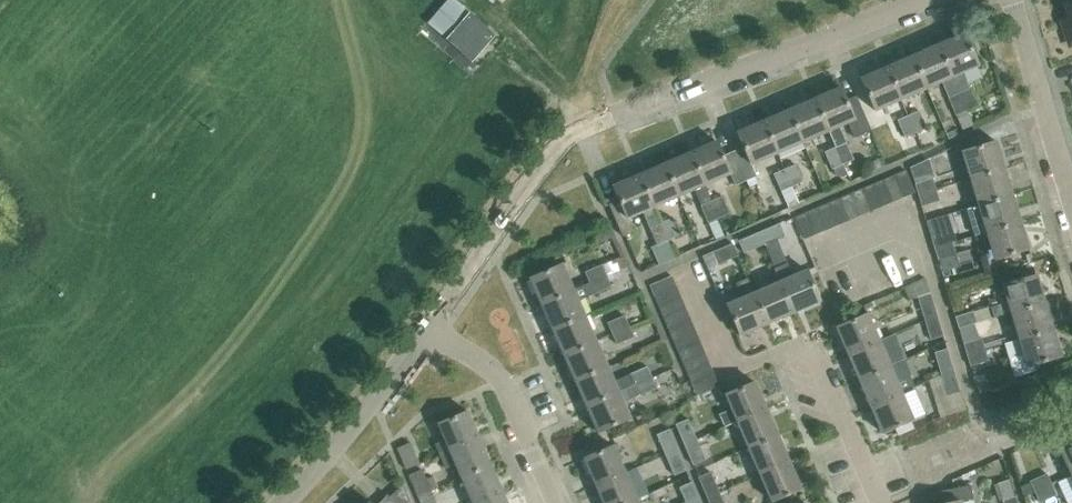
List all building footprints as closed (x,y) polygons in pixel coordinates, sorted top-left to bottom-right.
[(494,35),(454,0),(445,0),(427,21),(471,60),(494,35)] [(1061,19),(1069,41),(1071,40),(1071,0),(1063,3),(1068,17),(1061,19)] [(961,71),(977,64),(962,32),(936,43),(950,76),(957,92),(965,109),(976,105),(961,71)] [(954,114),(961,128),(971,124),(965,109),(957,92),(950,76),(936,43),(911,55),(925,87),(940,80),(946,97),(954,114)] [(911,55),(885,66),(899,98),(900,98),(925,87),(911,55)] [(885,66),(859,77),(873,110),(899,98),(885,66)] [(826,130),(833,146),(840,164),(852,159),(837,125),(846,121),(853,137),(870,130),(855,95),(844,99),(839,86),(813,97),(826,130)] [(813,97),(787,109),(801,141),(826,130),(813,97)] [(787,109),(756,122),(770,155),(801,141),(787,109)] [(906,114),(914,131),(925,127),(917,110),(906,114)] [(914,131),(906,114),(896,119),(903,136),(914,131)] [(742,146),(731,150),(744,180),(755,175),(750,164),(770,155),(756,122),(735,131),(742,146)] [(715,140),(694,149),(708,181),(728,173),(733,184),(744,180),(731,150),(721,155),(715,140)] [(994,140),(960,150),(968,178),(1002,167),(994,140)] [(830,168),(840,164),(833,146),(823,151),(830,168)] [(677,195),(692,188),(699,205),(706,222),(717,217),(709,200),(710,200),(703,184),(708,181),(694,149),(663,162),(677,195)] [(663,162),(639,173),(653,206),(677,195),(663,162)] [(793,164),(782,168),(790,186),(790,185),(801,181),(793,164)] [(1002,167),(968,178),(976,204),(1010,194),(1002,167)] [(772,173),(779,190),(787,207),(798,202),(790,185),(790,186),(782,168),(772,173)] [(904,170),(893,174),(902,196),(913,191),(904,170)] [(653,206),(639,173),(611,185),(617,199),(607,204),(621,235),(632,230),(627,217),(641,211),(647,227),(654,243),(649,246),(657,264),(674,256),(667,239),(666,239),(659,222),(652,206),(653,206)] [(893,174),(882,179),(891,201),(902,196),(893,174)] [(913,183),(916,193),(934,188),(931,177),(913,183)] [(882,179),(871,183),(880,205),(891,201),(882,179)] [(871,183),(860,188),(869,210),(880,205),(871,183)] [(860,188),(849,193),(858,215),(869,210),(860,188)] [(920,206),(930,202),(938,200),(934,188),(916,193),(920,206)] [(849,193),(838,198),(847,219),(858,215),(849,193)] [(976,204),(966,207),(974,234),(984,231),(1018,221),(1010,194),(976,204)] [(720,195),(710,200),(709,200),(717,217),(728,212),(720,195)] [(838,198),(827,202),(836,224),(847,219),(838,198)] [(827,202),(816,207),(825,229),(836,224),(827,202)] [(816,207),(805,212),(814,233),(825,229),(816,207)] [(803,238),(814,233),(805,212),(793,216),(803,238)] [(669,218),(659,222),(666,239),(667,239),(677,235),(669,218)] [(708,241),(722,234),(715,220),(701,226),(708,241)] [(1018,221),(984,231),(993,258),(1027,248),(1018,221)] [(778,222),(757,231),(762,244),(783,235),(778,222)] [(929,236),(932,247),(950,241),(947,230),(929,236)] [(757,231),(737,240),(742,253),(762,244),(757,231)] [(936,259),(954,253),(950,241),(932,247),(936,259)] [(706,268),(736,255),(737,255),(731,242),(701,255),(706,268)] [(607,274),(627,265),(622,254),(602,263),(607,274)] [(773,268),(778,281),(791,311),(818,300),(805,269),(791,275),(786,262),(773,268)] [(572,289),(571,289),(560,263),(527,277),(539,303),(572,289)] [(583,271),(588,282),(605,274),(600,263),(583,271)] [(539,303),(550,329),(583,315),(576,300),(593,293),(610,285),(605,274),(588,282),(571,289),(572,289),(539,303)] [(1001,284),(1006,300),(971,310),(953,316),(957,327),(983,319),(1009,312),(1009,311),(1043,301),(1035,274),(1001,284)] [(648,284),(653,295),(675,286),(670,275),(648,284)] [(738,334),(765,323),(752,292),(746,277),(734,282),(740,297),(725,303),(738,334)] [(778,281),(752,292),(765,323),(791,311),(778,281)] [(653,295),(658,306),(679,297),(675,286),(653,295)] [(935,313),(929,293),(916,297),(922,317),(935,313)] [(658,306),(662,317),(684,308),(679,297),(658,306)] [(1009,311),(1009,312),(1017,338),(1051,328),(1043,301),(1009,311)] [(662,317),(667,328),(689,319),(684,308),(662,317)] [(866,312),(835,326),(846,353),(877,339),(866,312)] [(942,335),(935,313),(922,317),(929,339),(942,335)] [(605,322),(610,333),(627,325),(622,314),(605,322)] [(550,329),(562,354),(594,340),(583,315),(550,329)] [(667,328),(672,339),(693,330),(689,319),(667,328)] [(610,333),(615,344),(632,336),(627,325),(610,333)] [(1059,355),(1051,328),(1017,338),(1002,342),(1012,375),(1034,369),(1032,363),(1059,355)] [(672,339),(676,350),(698,341),(693,330),(672,339)] [(983,348),(980,338),(962,343),(965,354),(983,348)] [(877,339),(846,353),(858,379),(888,366),(877,339)] [(562,354),(573,380),(606,366),(594,340),(562,354)] [(676,350),(681,361),(703,352),(698,341),(676,350)] [(933,351),(939,373),(952,369),(945,348),(933,351)] [(986,360),(983,348),(965,354),(968,365),(986,360)] [(681,361),(686,372),(707,363),(703,352),(681,361)] [(686,372),(690,383),(712,374),(707,363),(686,372)] [(573,380),(584,405),(650,376),(645,366),(612,381),(606,366),(573,380)] [(888,366),(858,379),(869,405),(900,392),(899,391),(911,386),(913,385),(908,374),(903,377),(895,380),(889,367),(888,366)] [(952,369),(939,373),(946,394),(958,390),(952,369)] [(717,385),(712,374),(690,383),(695,394),(717,385)] [(629,417),(622,402),(638,395),(655,387),(650,376),(584,405),(596,432),(629,417)] [(735,420),(735,421),(764,408),(753,381),(723,393),(730,408),(718,413),(723,425),(735,420)] [(900,392),(869,405),(881,432),(911,419),(923,413),(911,386),(899,391),(900,392)] [(735,421),(747,447),(776,434),(764,408),(735,421)] [(433,446),(436,453),(478,435),(468,411),(435,425),(442,442),(433,446)] [(674,423),(682,444),(695,438),(686,418),(674,423)] [(693,431),(699,445),(713,439),(708,425),(693,431)] [(655,434),(663,454),(676,449),(667,428),(655,434)] [(747,447),(758,473),(787,461),(776,434),(747,447)] [(453,466),(457,477),(490,462),(478,435),(436,453),(443,470),(453,466)] [(704,459),(695,438),(682,444),(691,464),(704,459)] [(417,463),(408,442),(395,447),(404,469),(417,463)] [(1070,474),(1071,473),(1071,442),(1058,448),(1070,474)] [(582,457),(594,484),(623,472),(611,444),(582,457)] [(685,469),(676,449),(663,454),(672,474),(685,469)] [(799,488),(787,461),(758,473),(770,500),(799,488)] [(457,477),(458,479),(469,502),(501,488),(490,462),(457,477)] [(407,474),(416,495),(436,486),(431,475),(424,478),(420,468),(407,474)] [(696,476),(705,496),(718,491),(709,471),(696,476)] [(602,502),(623,502),(634,498),(623,472),(594,484),(602,502)] [(1028,480),(1033,491),(1050,483),(1045,472),(1028,480)] [(987,475),(989,494),(1007,492),(1005,473),(987,475)] [(685,502),(695,502),(699,501),(690,481),(677,486),(685,502)] [(1055,494),(1050,483),(1033,491),(1038,502),(1055,494)] [(402,484),(388,496),(386,494),(376,502),(410,502),(402,484)] [(959,500),(971,498),(969,484),(937,491),(939,502),(959,502),(959,500)] [(416,495),(419,502),(435,502),(429,490),(437,487),(436,486),(416,495)] [(501,488),(469,502),(508,502),(501,488)] [(705,496),(708,502),(723,502),(718,491),(705,496)]
